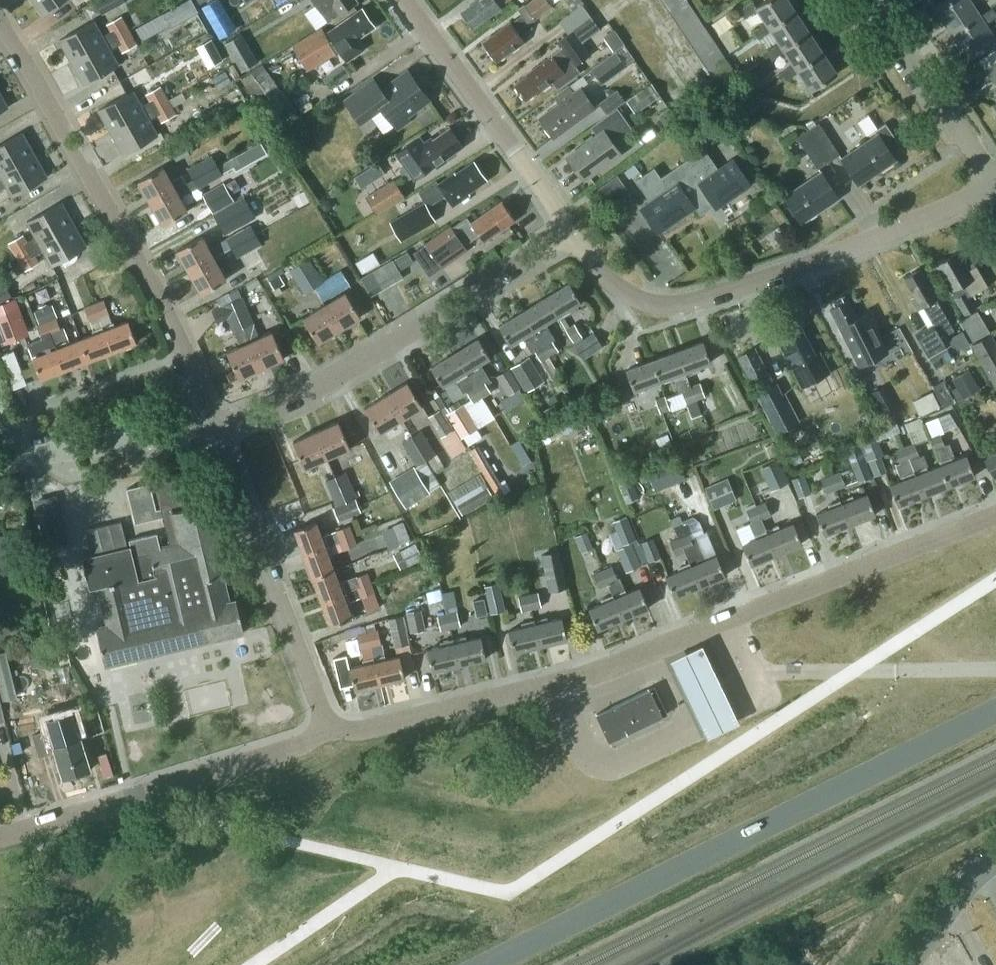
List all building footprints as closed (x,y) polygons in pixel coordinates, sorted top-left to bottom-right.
[(44,14),(63,0),(34,0),(44,14)] [(103,14),(126,1),(125,0),(97,0),(96,1),(103,14)] [(330,20),(358,1),(357,0),(316,0),(330,20)] [(473,26),(486,16),(487,17),(502,7),(500,4),(506,0),(475,0),(476,1),(462,11),(473,26)] [(522,14),(485,42),(498,59),(511,49),(512,51),(525,41),(521,35),(532,27),(529,23),(551,7),(550,5),(546,0),(533,0),(519,10),(522,14)] [(572,9),(581,3),(583,1),(582,0),(566,0),(572,9)] [(662,4),(668,14),(689,0),(668,0),(662,4)] [(689,0),(668,14),(675,24),(696,10),(689,0)] [(766,23),(769,27),(796,9),(790,0),(765,0),(757,5),(754,1),(740,10),(745,17),(757,10),(766,23)] [(953,0),(929,0),(936,12),(953,0)] [(980,17),(969,0),(953,0),(936,12),(953,36),(980,17)] [(559,19),(568,30),(589,15),(581,3),(572,9),(559,19)] [(307,68),(336,51),(337,52),(340,49),(347,59),(358,52),(360,47),(359,42),(357,38),(375,25),(363,8),(326,33),(324,28),(294,45),(307,68)] [(771,30),(779,43),(783,48),(810,29),(796,9),(769,27),(766,23),(754,31),(759,38),(771,30)] [(982,16),(980,17),(953,36),(969,60),(995,41),(985,24),(995,17),(995,15),(992,9),(982,16)] [(696,10),(675,24),(682,34),(703,20),(696,10)] [(128,30),(129,29),(121,15),(120,16),(107,23),(111,30),(115,37),(128,30)] [(591,16),(574,29),(573,28),(557,40),(563,48),(553,55),(552,54),(528,72),(529,73),(516,84),(526,98),(539,88),(540,90),(552,81),(558,88),(580,72),(574,63),(590,51),(583,41),(600,28),(591,16)] [(115,37),(111,30),(103,35),(94,19),(59,39),(72,61),(106,42),(115,37)] [(703,20),(682,34),(688,44),(709,30),(703,20)] [(742,41),(731,24),(718,32),(729,50),(742,41)] [(128,30),(115,37),(119,44),(123,51),(137,43),(129,29),(128,30)] [(615,29),(605,37),(614,51),(625,43),(615,29)] [(768,51),(770,55),(773,59),(785,51),(793,64),(797,69),(824,50),(810,29),(783,48),(779,43),(768,51)] [(709,30),(688,44),(695,54),(716,40),(709,30)] [(258,61),(241,34),(226,42),(243,70),(258,61)] [(115,37),(106,42),(72,61),(84,83),(119,64),(110,49),(119,44),(115,37)] [(716,40),(695,54),(702,64),(723,50),(716,40)] [(723,50),(702,64),(708,74),(729,60),(723,50)] [(838,72),(824,50),(797,69),(793,64),(781,72),(786,79),(798,71),(811,90),(838,72)] [(592,68),(601,81),(623,65),(613,52),(592,68)] [(665,54),(644,68),(654,82),(674,68),(665,54)] [(729,60),(708,74),(718,88),(739,74),(729,60)] [(993,61),(985,67),(994,81),(995,80),(995,65),(993,61)] [(674,68),(654,82),(660,92),(681,78),(674,68)] [(267,69),(245,85),(278,134),(296,122),(276,93),(281,90),(267,69)] [(231,80),(226,71),(217,76),(222,85),(231,80)] [(373,77),(344,99),(362,123),(371,116),(382,108),(383,109),(372,118),(377,125),(384,133),(395,125),(398,128),(409,120),(405,115),(428,98),(407,71),(382,90),(373,77)] [(681,78),(660,92),(667,102),(688,88),(681,78)] [(661,95),(652,82),(627,100),(636,113),(652,101),(661,95)] [(154,107),(168,99),(161,85),(147,93),(151,100),(154,107)] [(540,116),(554,136),(595,106),(580,87),(573,92),(569,86),(555,96),(560,102),(540,116)] [(688,88),(667,102),(676,116),(697,102),(688,88)] [(600,101),(599,102),(607,113),(626,100),(618,89),(616,91),(615,89),(600,101)] [(142,105),(133,90),(99,109),(111,131),(146,112),(154,107),(151,100),(142,105)] [(8,106),(0,92),(0,111),(8,106)] [(162,121),(176,113),(168,99),(154,107),(158,114),(162,121)] [(569,156),(584,176),(619,150),(611,140),(631,125),(617,106),(592,125),(599,134),(569,156)] [(111,131),(124,154),(158,134),(150,119),(158,114),(154,107),(146,112),(111,131)] [(875,130),(878,134),(843,158),(860,183),(896,159),(893,155),(896,153),(899,149),(900,145),(900,141),(887,122),(875,130)] [(820,123),(810,130),(828,160),(839,153),(820,123)] [(433,139),(432,137),(421,144),(417,138),(397,152),(405,163),(402,165),(401,168),(406,175),(410,176),(413,174),(415,177),(436,162),(438,165),(447,159),(446,157),(463,145),(450,127),(433,139)] [(828,161),(809,130),(799,137),(819,167),(828,161)] [(0,173),(35,154),(22,131),(0,144),(0,173)] [(103,159),(111,155),(101,138),(94,143),(103,159)] [(637,180),(651,201),(641,207),(658,231),(695,206),(693,203),(706,194),(715,207),(751,183),(732,156),(717,166),(704,146),(660,175),(655,167),(637,180)] [(47,176),(35,154),(0,173),(0,189),(7,185),(13,195),(47,176)] [(187,167),(193,176),(216,163),(211,154),(187,167)] [(232,158),(221,163),(225,171),(236,165),(232,158)] [(355,174),(362,186),(385,172),(378,161),(355,174)] [(429,206),(446,194),(453,204),(470,193),(469,191),(486,179),(474,161),(456,173),(455,171),(438,184),(437,182),(438,182),(437,180),(419,192),(429,206)] [(216,163),(193,176),(198,186),(222,173),(216,163)] [(138,179),(150,201),(175,187),(184,182),(180,174),(171,179),(163,165),(138,179)] [(785,196),(802,221),(839,197),(822,171),(785,196)] [(612,202),(630,190),(618,173),(600,186),(612,202)] [(184,182),(175,187),(150,201),(162,222),(187,208),(180,196),(198,186),(193,177),(184,182)] [(366,196),(377,213),(405,195),(394,178),(366,196)] [(203,194),(213,212),(234,200),(224,182),(203,194)] [(254,216),(243,196),(213,213),(224,233),(254,216)] [(320,202),(319,206),(322,210),(326,211),(330,208),(331,204),(328,200),(324,199),(320,202)] [(74,223),(62,201),(27,221),(36,236),(27,241),(31,248),(40,243),(74,223)] [(426,244),(413,252),(420,263),(433,254),(442,267),(467,250),(464,245),(480,234),(485,241),(515,220),(502,201),(471,222),(467,217),(451,228),(450,227),(426,244)] [(391,222),(401,239),(435,219),(425,202),(391,222)] [(52,265),(87,246),(74,223),(40,243),(31,248),(35,254),(43,250),(52,265)] [(226,237),(231,246),(255,233),(250,223),(226,237)] [(255,233),(231,246),(236,255),(260,242),(255,233)] [(23,234),(9,242),(17,255),(31,248),(27,241),(23,234)] [(177,249),(189,270),(214,256),(231,246),(226,237),(208,247),(202,235),(177,249)] [(17,255),(25,269),(39,262),(35,254),(31,248),(17,255)] [(408,250),(393,259),(399,270),(414,261),(408,250)] [(374,251),(356,259),(362,271),(380,262),(374,251)] [(937,264),(966,313),(975,307),(968,295),(987,284),(976,264),(969,269),(959,251),(937,264)] [(214,256),(189,270),(201,291),(226,278),(214,256)] [(309,259),(300,264),(315,288),(324,282),(309,259)] [(373,271),(383,289),(404,277),(399,270),(393,259),(373,271)] [(315,288),(300,264),(292,270),(306,293),(315,288)] [(918,309),(927,325),(916,331),(929,353),(945,344),(941,337),(954,329),(935,297),(936,296),(919,267),(905,276),(915,294),(910,297),(917,309),(918,309)] [(280,274),(270,280),(275,288),(285,282),(280,274)] [(3,281),(0,283),(0,301),(11,295),(3,281)] [(545,296),(557,315),(580,301),(568,282),(545,296)] [(346,292),(325,305),(340,328),(361,316),(346,292)] [(520,312),(532,330),(540,343),(547,355),(557,349),(550,337),(553,336),(545,322),(557,315),(545,296),(520,312)] [(242,297),(233,300),(244,325),(253,322),(242,297)] [(830,306),(845,336),(859,366),(889,351),(875,322),(877,321),(871,309),(860,315),(859,314),(856,315),(847,297),(830,306)] [(99,316),(109,312),(104,299),(94,303),(99,316)] [(250,341),(244,325),(233,300),(212,309),(217,321),(228,316),(240,345),(228,351),(239,376),(261,367),(250,341)] [(0,306),(0,331),(4,341),(26,332),(14,301),(0,306)] [(84,307),(89,320),(99,316),(94,303),(84,307)] [(52,305),(49,306),(46,305),(39,307),(38,310),(35,311),(39,322),(56,316),(52,305)] [(340,328),(325,305),(305,318),(319,341),(340,328)] [(960,320),(972,340),(989,330),(977,310),(960,320)] [(128,320),(115,325),(113,321),(112,322),(109,312),(99,316),(103,325),(112,350),(136,341),(128,320)] [(510,343),(532,330),(520,312),(499,325),(510,343)] [(62,330),(61,331),(56,317),(47,321),(65,368),(88,359),(80,338),(67,343),(62,330)] [(798,320),(778,331),(785,344),(781,346),(788,360),(802,387),(831,372),(820,350),(815,353),(798,320)] [(40,377),(65,368),(47,321),(37,325),(42,338),(27,344),(40,377)] [(92,329),(93,333),(80,338),(88,359),(112,350),(103,325),(92,329)] [(567,330),(574,341),(582,336),(575,325),(567,330)] [(273,332),(250,341),(261,367),(284,357),(273,332)] [(576,344),(584,357),(602,346),(594,333),(576,344)] [(972,344),(995,383),(995,342),(991,333),(972,344)] [(478,338),(456,351),(474,384),(481,395),(488,391),(485,385),(492,381),(480,362),(489,356),(478,338)] [(703,341),(677,350),(685,370),(710,361),(703,341)] [(0,354),(0,357),(12,388),(27,382),(14,348),(0,354)] [(652,360),(660,380),(672,375),(678,391),(681,390),(685,401),(695,397),(690,384),(685,370),(677,350),(652,360)] [(463,391),(466,389),(473,400),(481,395),(474,384),(456,351),(431,366),(442,385),(454,377),(463,391)] [(511,367),(526,391),(544,380),(530,357),(524,360),(523,359),(511,367)] [(635,389),(660,380),(652,360),(627,369),(635,389)] [(969,368),(952,378),(956,386),(951,389),(958,400),(980,388),(969,368)] [(498,376),(508,394),(519,387),(508,370),(498,376)] [(406,381),(386,394),(400,418),(421,405),(406,381)] [(699,381),(690,384),(695,397),(704,394),(699,381)] [(400,418),(386,394),(365,407),(380,431),(400,418)] [(655,397),(661,411),(669,408),(664,394),(655,397)] [(703,399),(700,404),(702,410),(707,413),(713,411),(716,406),(714,400),(709,397),(703,399)] [(687,403),(693,417),(702,414),(697,399),(687,403)] [(479,426),(465,402),(447,412),(461,437),(479,426)] [(555,403),(544,410),(550,420),(561,413),(555,403)] [(429,416),(441,437),(452,430),(439,410),(429,416)] [(926,419),(931,434),(945,430),(941,415),(926,419)] [(338,421),(316,430),(327,457),(349,447),(338,421)] [(327,457),(316,430),(294,440),(305,466),(327,457)] [(421,431),(412,436),(426,459),(434,453),(421,431)] [(941,463),(939,464),(947,485),(974,474),(966,454),(955,458),(949,444),(944,446),(939,433),(930,436),(941,463)] [(862,441),(869,459),(867,460),(873,476),(887,471),(881,454),(883,454),(876,435),(862,441)] [(425,459),(412,436),(404,441),(417,463),(425,459)] [(523,465),(531,460),(519,439),(510,445),(523,465)] [(846,448),(858,481),(871,476),(859,443),(846,448)] [(923,454),(919,455),(914,443),(905,446),(910,459),(923,494),(947,485),(939,464),(929,468),(923,454)] [(923,494),(910,459),(905,446),(895,450),(900,463),(896,465),(901,479),(891,483),(899,504),(923,494)] [(983,457),(995,479),(995,478),(995,450),(983,457)] [(646,469),(656,491),(686,478),(676,456),(646,469)] [(779,459),(761,468),(771,490),(790,482),(779,459)] [(390,480),(407,507),(431,493),(414,465),(390,480)] [(628,501),(639,497),(627,468),(616,472),(628,501)] [(120,548),(82,557),(90,588),(99,586),(109,625),(97,628),(105,663),(244,630),(237,600),(229,602),(222,575),(225,574),(208,504),(172,513),(171,505),(200,498),(193,470),(155,479),(161,505),(156,507),(150,480),(126,485),(135,521),(163,514),(171,545),(159,547),(156,533),(129,540),(130,545),(125,546),(124,544),(126,544),(120,521),(85,530),(91,553),(119,546),(120,548)] [(840,471),(831,475),(836,488),(845,484),(840,471)] [(345,472),(336,476),(346,500),(355,496),(345,472)] [(792,479),(799,497),(812,492),(804,474),(792,479)] [(836,488),(831,475),(821,479),(826,492),(836,488)] [(346,500),(336,476),(327,479),(338,504),(346,500)] [(705,487),(715,509),(737,499),(728,478),(705,487)] [(488,486),(457,505),(464,515),(494,496),(488,486)] [(850,493),(840,497),(849,523),(875,513),(867,492),(852,498),(850,493)] [(849,523),(840,497),(839,498),(840,499),(827,504),(829,507),(816,512),(824,532),(849,523)] [(334,508),(339,520),(361,511),(356,499),(334,508)] [(754,505),(760,517),(766,533),(774,553),(801,542),(792,522),(779,527),(773,512),(770,513),(765,500),(754,505)] [(766,533),(760,517),(754,505),(747,508),(752,521),(749,522),(755,537),(742,543),(750,563),(774,553),(766,533)] [(613,520),(623,544),(636,538),(627,514),(613,520)] [(316,521),(295,529),(304,553),(340,540),(336,530),(321,535),(316,521)] [(403,521),(392,525),(398,543),(410,539),(403,521)] [(349,525),(336,530),(340,540),(353,535),(349,525)] [(61,530),(48,533),(50,546),(54,545),(64,542),(61,530)] [(577,536),(583,552),(594,548),(588,531),(577,536)] [(689,560),(699,585),(724,574),(715,554),(705,558),(696,535),(690,537),(688,533),(680,537),(685,549),(684,549),(689,560)] [(9,565),(10,536),(0,535),(0,565),(9,565)] [(353,535),(340,540),(344,549),(357,545),(353,535)] [(641,542),(649,561),(661,556),(654,537),(641,542)] [(675,553),(684,549),(685,549),(680,537),(670,541),(675,553)] [(340,540),(304,553),(313,577),(334,569),(329,555),(344,549),(340,540)] [(615,548),(625,570),(641,563),(631,541),(615,548)] [(352,560),(374,554),(371,542),(349,549),(352,560)] [(415,542),(400,550),(407,565),(423,558),(415,542)] [(541,553),(549,591),(568,587),(560,549),(541,553)] [(603,569),(599,560),(591,564),(594,572),(593,573),(598,585),(608,581),(603,569)] [(699,585),(689,560),(677,565),(679,569),(665,575),(674,595),(699,585)] [(612,565),(603,569),(608,581),(617,577),(612,565)] [(334,569),(313,577),(322,600),(358,587),(354,577),(339,582),(334,569)] [(367,572),(354,577),(358,587),(371,582),(367,572)] [(485,584),(491,610),(504,607),(497,581),(485,584)] [(371,582),(358,587),(361,597),(374,592),(371,582)] [(528,593),(526,584),(516,587),(519,595),(518,596),(521,608),(531,606),(528,593)] [(640,586),(614,597),(623,617),(648,606),(640,586)] [(358,587),(322,600),(331,625),(352,617),(346,602),(361,597),(358,587)] [(442,593),(447,613),(450,625),(460,623),(452,590),(442,593)] [(538,591),(528,593),(531,606),(541,604),(538,591)] [(623,617),(614,597),(613,593),(600,598),(602,602),(589,608),(597,628),(623,617)] [(426,629),(422,608),(406,611),(411,632),(426,629)] [(450,625),(447,613),(436,615),(439,628),(450,625)] [(388,618),(395,646),(410,642),(404,615),(388,618)] [(548,616),(535,619),(541,644),(566,638),(561,617),(549,620),(548,616)] [(541,644),(535,619),(522,622),(522,626),(508,630),(513,651),(541,644)] [(378,628),(368,631),(371,645),(381,642),(378,628)] [(371,645),(368,631),(358,633),(361,647),(371,645)] [(466,635),(453,639),(459,663),(485,657),(480,636),(467,639),(466,635)] [(459,663),(453,639),(440,642),(441,645),(427,648),(432,670),(459,663)] [(52,641),(28,647),(31,659),(55,654),(52,641)] [(699,652),(670,666),(706,740),(735,727),(699,652)] [(385,653),(373,656),(379,682),(404,676),(399,654),(386,657),(385,653)] [(379,682),(373,656),(362,659),(363,663),(349,666),(355,688),(379,682)] [(662,714),(649,687),(595,713),(608,740),(662,714)] [(9,697),(1,699),(4,715),(13,713),(9,697)] [(33,734),(40,755),(52,751),(51,749),(55,748),(63,776),(89,768),(79,738),(64,742),(61,736),(48,740),(45,730),(33,734)]
